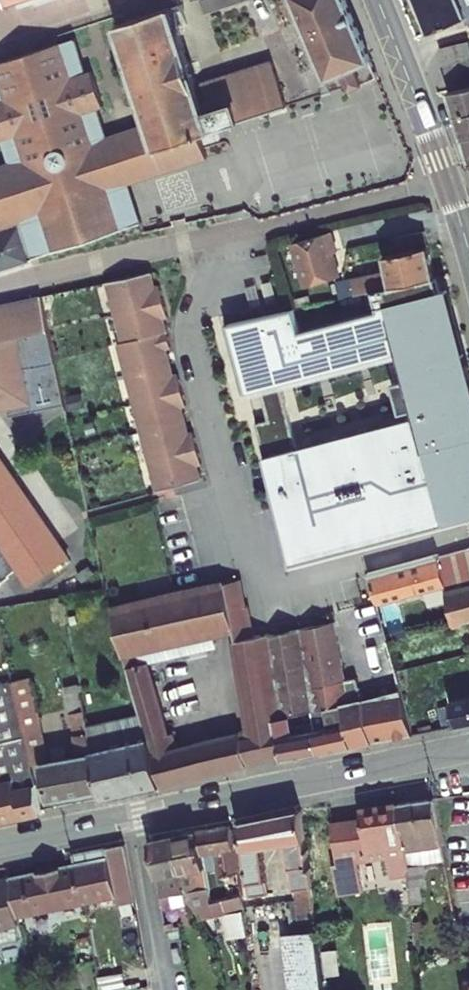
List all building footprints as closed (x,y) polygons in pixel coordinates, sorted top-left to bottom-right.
[(247,0),(201,0),(200,0),(204,14),(247,0)] [(327,80),(331,90),(348,85),(350,88),(378,77),(371,62),(345,0),(293,0),(327,80)] [(418,33),(454,19),(456,26),(468,22),(468,0),(405,0),(418,33)] [(11,276),(141,231),(128,192),(206,165),(197,142),(275,115),(266,83),(196,106),(200,119),(195,122),(158,16),(107,35),(139,132),(96,146),(86,119),(92,116),(82,82),(76,83),(65,52),(0,74),(0,254),(11,276)] [(468,56),(468,42),(441,49),(444,63),(468,56)] [(447,76),(468,71),(468,56),(444,63),(447,76)] [(451,90),(468,86),(468,71),(447,76),(451,90)] [(455,116),(468,113),(468,87),(448,92),(455,116)] [(455,116),(463,140),(468,138),(468,113),(455,116)] [(374,290),(434,277),(424,231),(396,237),(400,253),(384,256),(387,271),(336,282),(340,298),(374,290)] [(330,232),(292,244),(305,287),(339,277),(331,253),(336,252),(330,232)] [(374,290),(379,310),(301,331),(295,309),(229,324),(247,390),(261,387),(269,419),(256,423),(293,564),(449,522),(467,518),(447,444),(461,440),(462,443),(468,442),(468,441),(468,406),(439,292),(435,277),(434,277),(374,290)] [(147,279),(103,290),(119,349),(115,350),(154,497),(196,485),(192,471),(196,470),(188,439),(184,440),(177,413),(182,411),(173,380),(168,382),(162,355),(167,353),(159,324),(165,322),(157,292),(151,293),(147,279)] [(41,295),(0,304),(0,411),(7,409),(21,406),(20,399),(29,397),(31,411),(65,404),(41,295)] [(21,406),(7,409),(9,416),(31,411),(29,397),(20,399),(21,406)] [(11,577),(9,574),(16,569),(28,587),(46,574),(44,571),(46,569),(49,572),(69,558),(63,550),(61,552),(46,531),(48,529),(43,521),(40,523),(25,502),(28,500),(22,492),(20,493),(5,473),(7,471),(1,463),(0,464),(0,585),(11,577)] [(369,572),(377,604),(444,586),(445,592),(468,586),(468,548),(439,556),(438,554),(369,572)] [(240,580),(226,583),(233,628),(251,732),(241,734),(248,764),(282,756),(275,718),(290,715),(325,709),(331,707),(316,625),(310,627),(269,637),(268,634),(253,637),(248,609),(245,606),(240,580)] [(233,628),(226,583),(207,588),(216,632),(233,628)] [(445,592),(453,625),(468,620),(468,586),(445,592)] [(207,588),(207,587),(181,593),(112,609),(122,653),(125,653),(131,684),(140,714),(162,707),(149,663),(149,662),(142,663),(134,651),(214,632),(216,632),(207,588)] [(343,705),(351,746),(373,742),(363,701),(357,677),(346,680),(334,622),(316,625),(331,707),(343,705)] [(214,632),(134,651),(142,663),(149,662),(149,663),(217,648),(214,632)] [(30,678),(13,682),(24,733),(42,729),(30,678)] [(42,814),(40,802),(31,764),(24,733),(13,682),(0,685),(0,823),(42,814)] [(79,686),(66,689),(71,713),(84,710),(79,686)] [(380,696),(390,739),(411,735),(401,692),(380,696)] [(363,701),(373,742),(390,739),(380,696),(363,701)] [(451,701),(456,727),(468,724),(468,698),(451,701)] [(320,753),(351,746),(343,705),(331,707),(325,709),(328,727),(321,728),(315,729),(320,753)] [(169,734),(162,707),(140,714),(148,738),(151,753),(177,747),(174,733),(169,734)] [(100,789),(87,727),(84,710),(71,713),(80,755),(50,761),(44,762),(52,799),(101,790),(100,789)] [(148,738),(140,714),(87,727),(100,789),(101,790),(102,798),(161,785),(151,753),(148,738)] [(284,760),(320,753),(315,729),(314,723),(293,726),(290,715),(275,718),(282,756),(284,760)] [(42,729),(24,733),(31,764),(44,762),(50,761),(42,729)] [(248,764),(241,734),(240,731),(222,736),(228,768),(248,764)] [(161,785),(228,768),(222,736),(177,747),(151,753),(161,785)] [(409,875),(411,903),(422,902),(417,863),(445,859),(433,798),(397,804),(407,851),(409,875)] [(407,851),(397,804),(360,809),(362,820),(332,824),(334,839),(338,864),(332,864),(335,882),(338,895),(363,891),(358,861),(388,857),(391,878),(409,875),(407,851)] [(300,922),(315,920),(313,903),(312,897),(311,888),(310,876),(307,857),(301,817),(300,810),(240,822),(249,896),(268,894),(262,845),(286,842),(292,890),(296,890),(297,899),(300,922)] [(334,839),(332,824),(330,813),(301,817),(307,857),(330,852),(328,840),(334,839)] [(217,876),(240,873),(231,825),(197,830),(205,871),(216,870),(217,876)] [(225,912),(222,900),(211,902),(205,871),(197,830),(173,835),(185,892),(187,902),(190,901),(200,918),(225,912)] [(173,835),(149,840),(162,908),(173,906),(171,895),(185,892),(173,835)] [(126,844),(63,859),(65,868),(0,882),(0,932),(14,929),(11,914),(104,894),(107,907),(137,901),(126,844)] [(332,864),(330,852),(307,857),(310,876),(327,874),(328,883),(335,882),(332,864)] [(325,895),(324,886),(311,888),(312,897),(325,895)] [(244,908),(242,895),(222,900),(225,912),(244,908)] [(289,900),(291,923),(300,922),(297,899),(289,900)] [(414,922),(415,934),(422,933),(421,921),(414,922)] [(297,989),(323,989),(316,931),(290,935),(297,989)] [(338,962),(336,942),(322,944),(324,964),(338,962)] [(141,959),(134,947),(125,953),(132,965),(141,959)]
